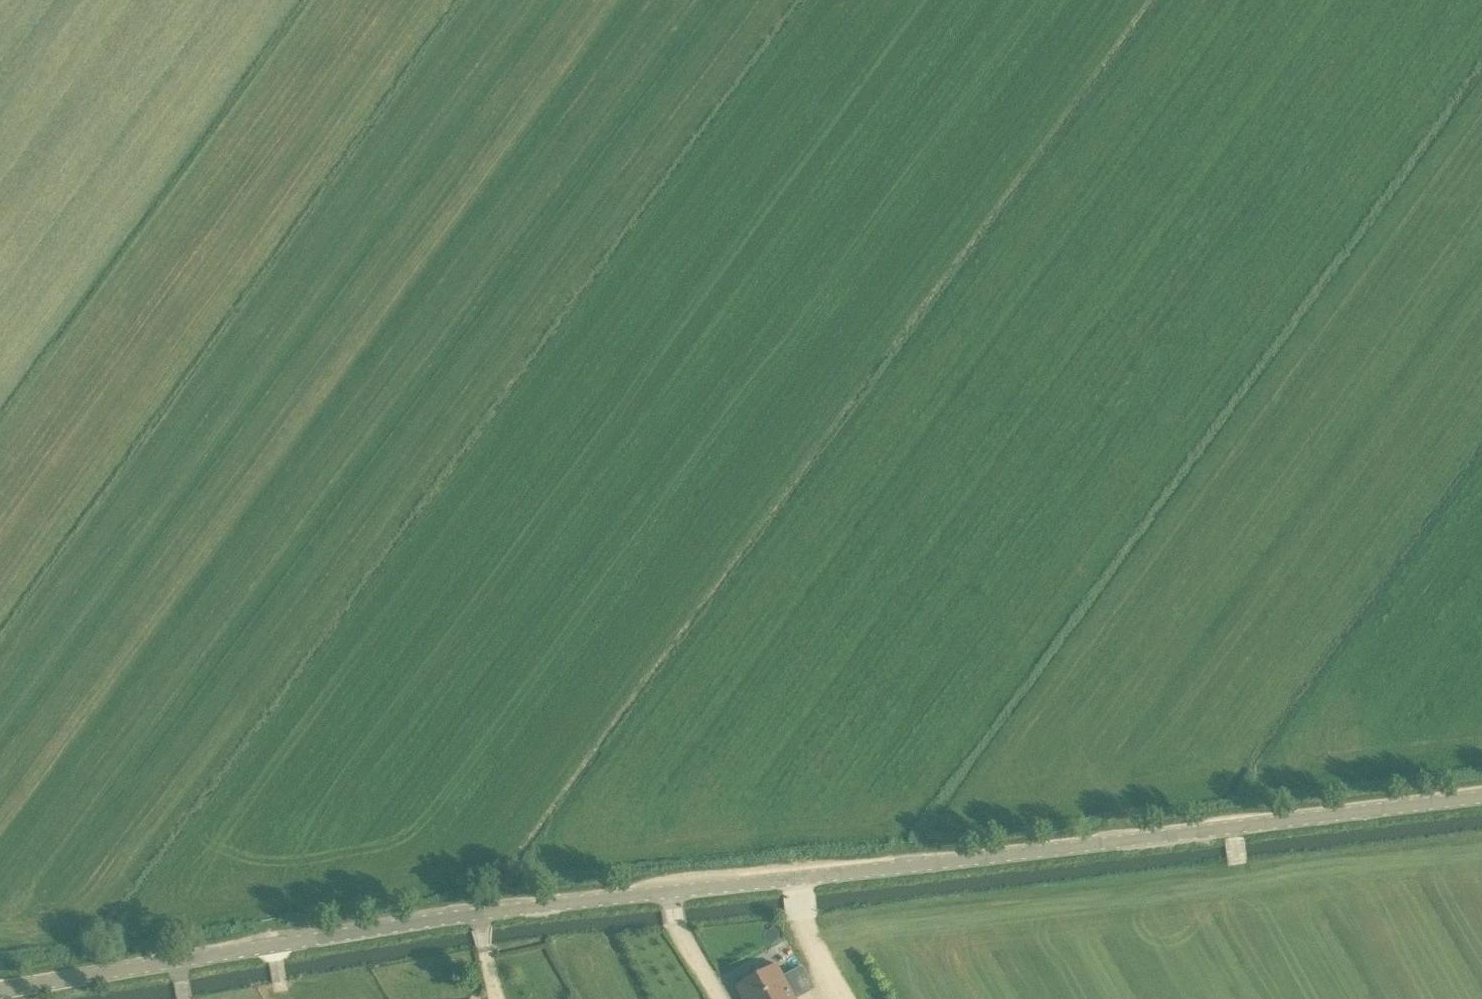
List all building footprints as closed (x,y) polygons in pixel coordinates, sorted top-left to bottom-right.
[(776,963),(736,985),(743,998),(796,998),(776,963)]
